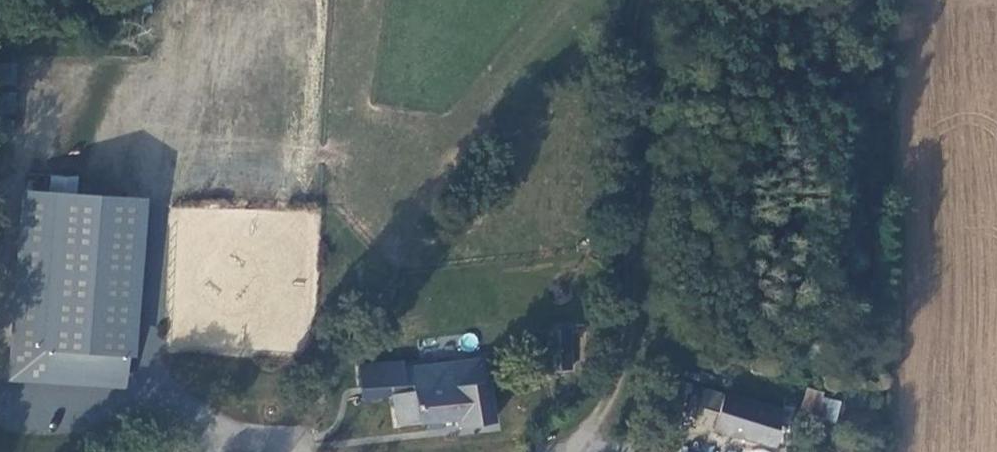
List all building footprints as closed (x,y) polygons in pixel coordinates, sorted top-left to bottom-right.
[(25,191),(9,380),(129,390),(145,201),(25,191)] [(493,423),(484,357),(408,367),(413,403),(393,405),(397,425),(404,425),(456,418),(458,427),(493,423)] [(837,421),(841,397),(805,390),(800,413),(837,421)] [(784,409),(699,391),(692,427),(776,444),(784,409)]
